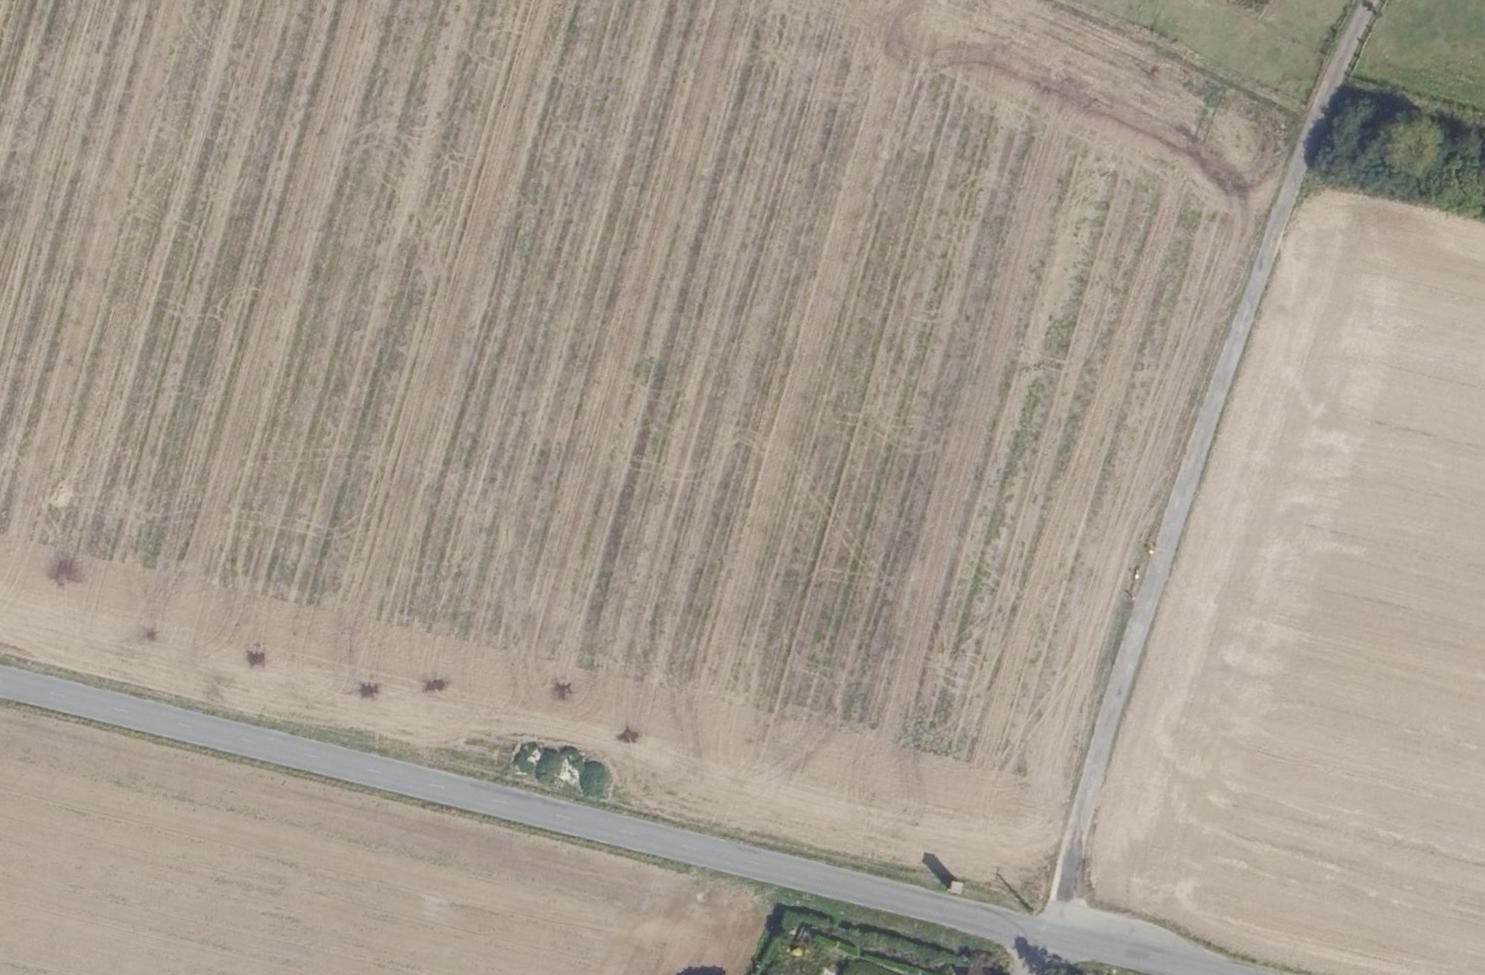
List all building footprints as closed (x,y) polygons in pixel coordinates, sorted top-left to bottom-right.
[(965,889),(953,886),(950,898),(963,901),(964,895),(965,889)] [(973,964),(959,961),(956,974),(971,974),(973,964)] [(995,969),(973,964),(971,974),(998,974),(995,969)]
